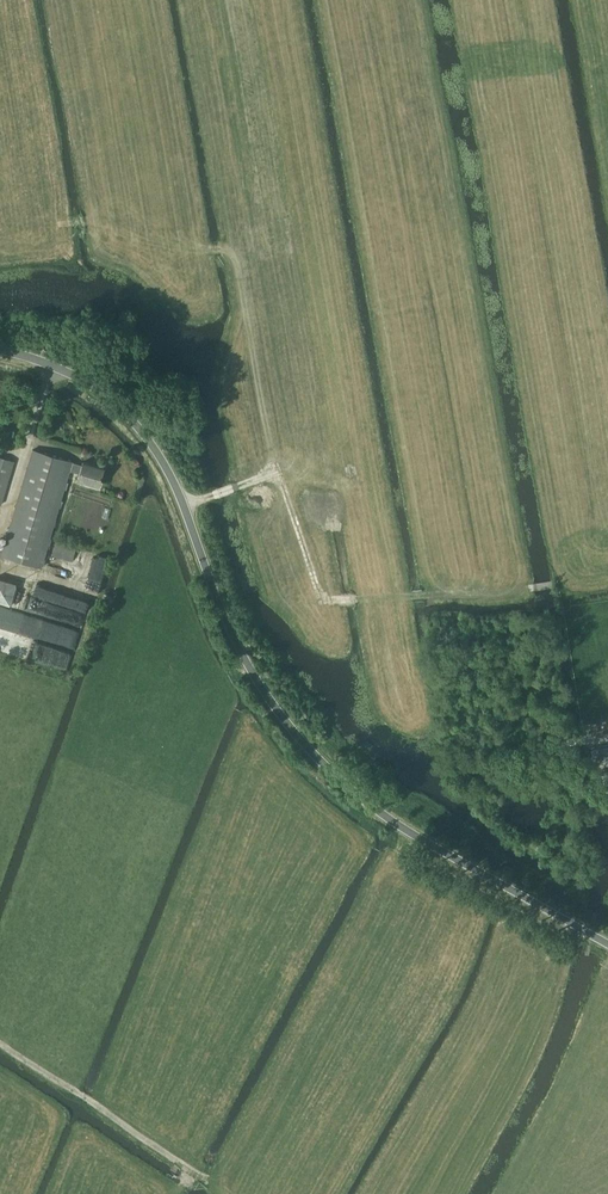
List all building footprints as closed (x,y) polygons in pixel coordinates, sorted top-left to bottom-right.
[(72,462),(73,462),(33,450),(1,555),(41,567),(70,471),(80,473),(78,479),(98,485),(104,468),(83,462),(82,465),(72,462)] [(14,461),(0,457),(0,504),(1,504),(14,461)] [(72,560),(76,548),(56,542),(53,554),(72,560)]
